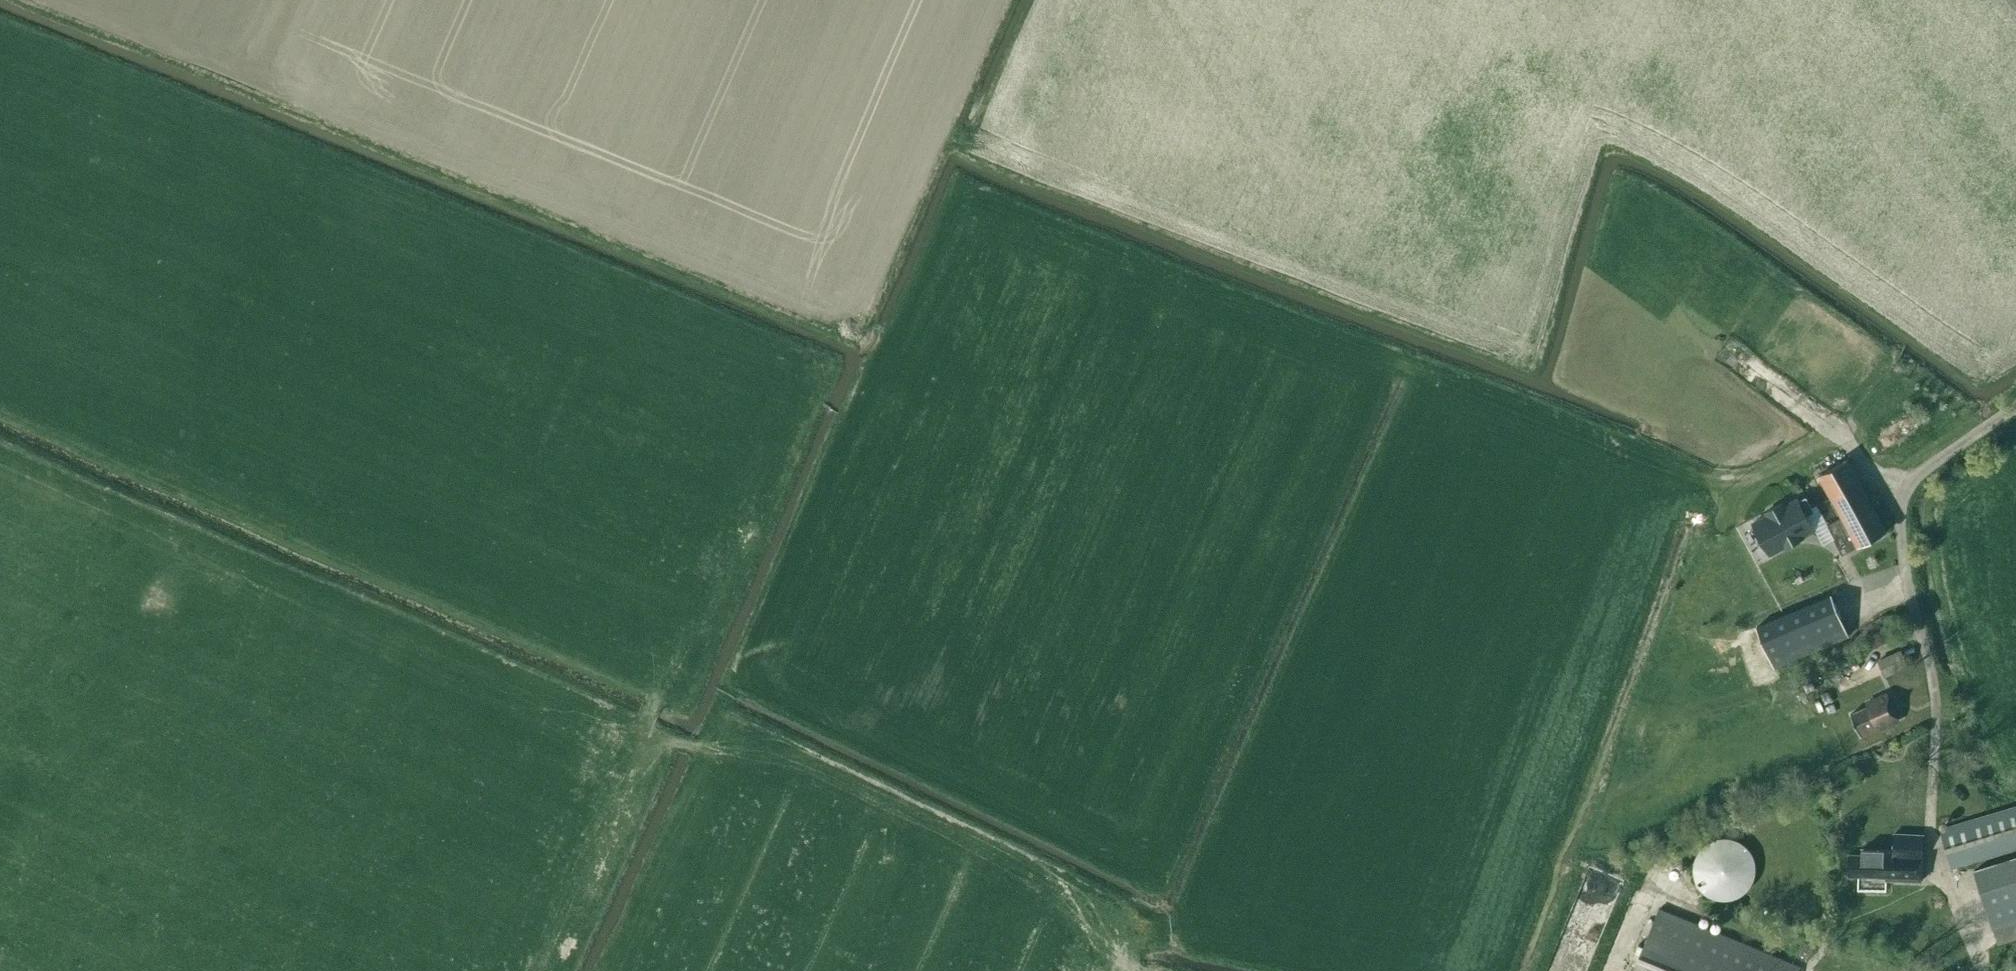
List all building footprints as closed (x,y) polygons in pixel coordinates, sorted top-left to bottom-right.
[(1849,458),(1820,475),(1842,517),(1827,526),(1843,555),(1858,546),(1859,548),(1888,531),(1849,458)] [(1802,538),(1799,532),(1811,524),(1796,499),(1784,507),(1782,503),(1765,513),(1767,517),(1752,525),(1770,554),(1784,546),(1785,548),(1802,538)] [(1757,626),(1775,667),(1850,635),(1832,593),(1757,626)] [(1879,661),(1887,677),(1909,665),(1901,650),(1879,661)] [(1867,706),(1851,713),(1862,737),(1878,730),(1878,731),(1900,721),(1888,693),(1865,703),(1867,706)] [(1952,867),(2015,847),(2015,806),(1940,829),(1952,867)] [(1886,879),(1922,881),(1924,834),(1894,833),(1894,849),(1862,848),(1862,854),(1849,853),(1848,875),(1886,876),(1886,879)] [(1697,859),(1695,868),(1697,878),(1701,886),(1708,893),(1717,898),(1726,899),(1736,898),(1745,893),(1751,886),(1756,878),(1757,868),(1756,859),(1751,850),(1745,843),(1736,839),(1726,837),(1717,838),(1708,843),(1701,850),(1697,859)] [(1975,869),(1994,930),(2015,923),(2015,857),(1975,869)] [(1800,967),(1659,909),(1634,970),(1798,970),(1800,967)] [(1807,960),(1814,945),(1803,940),(1796,955),(1807,960)]
